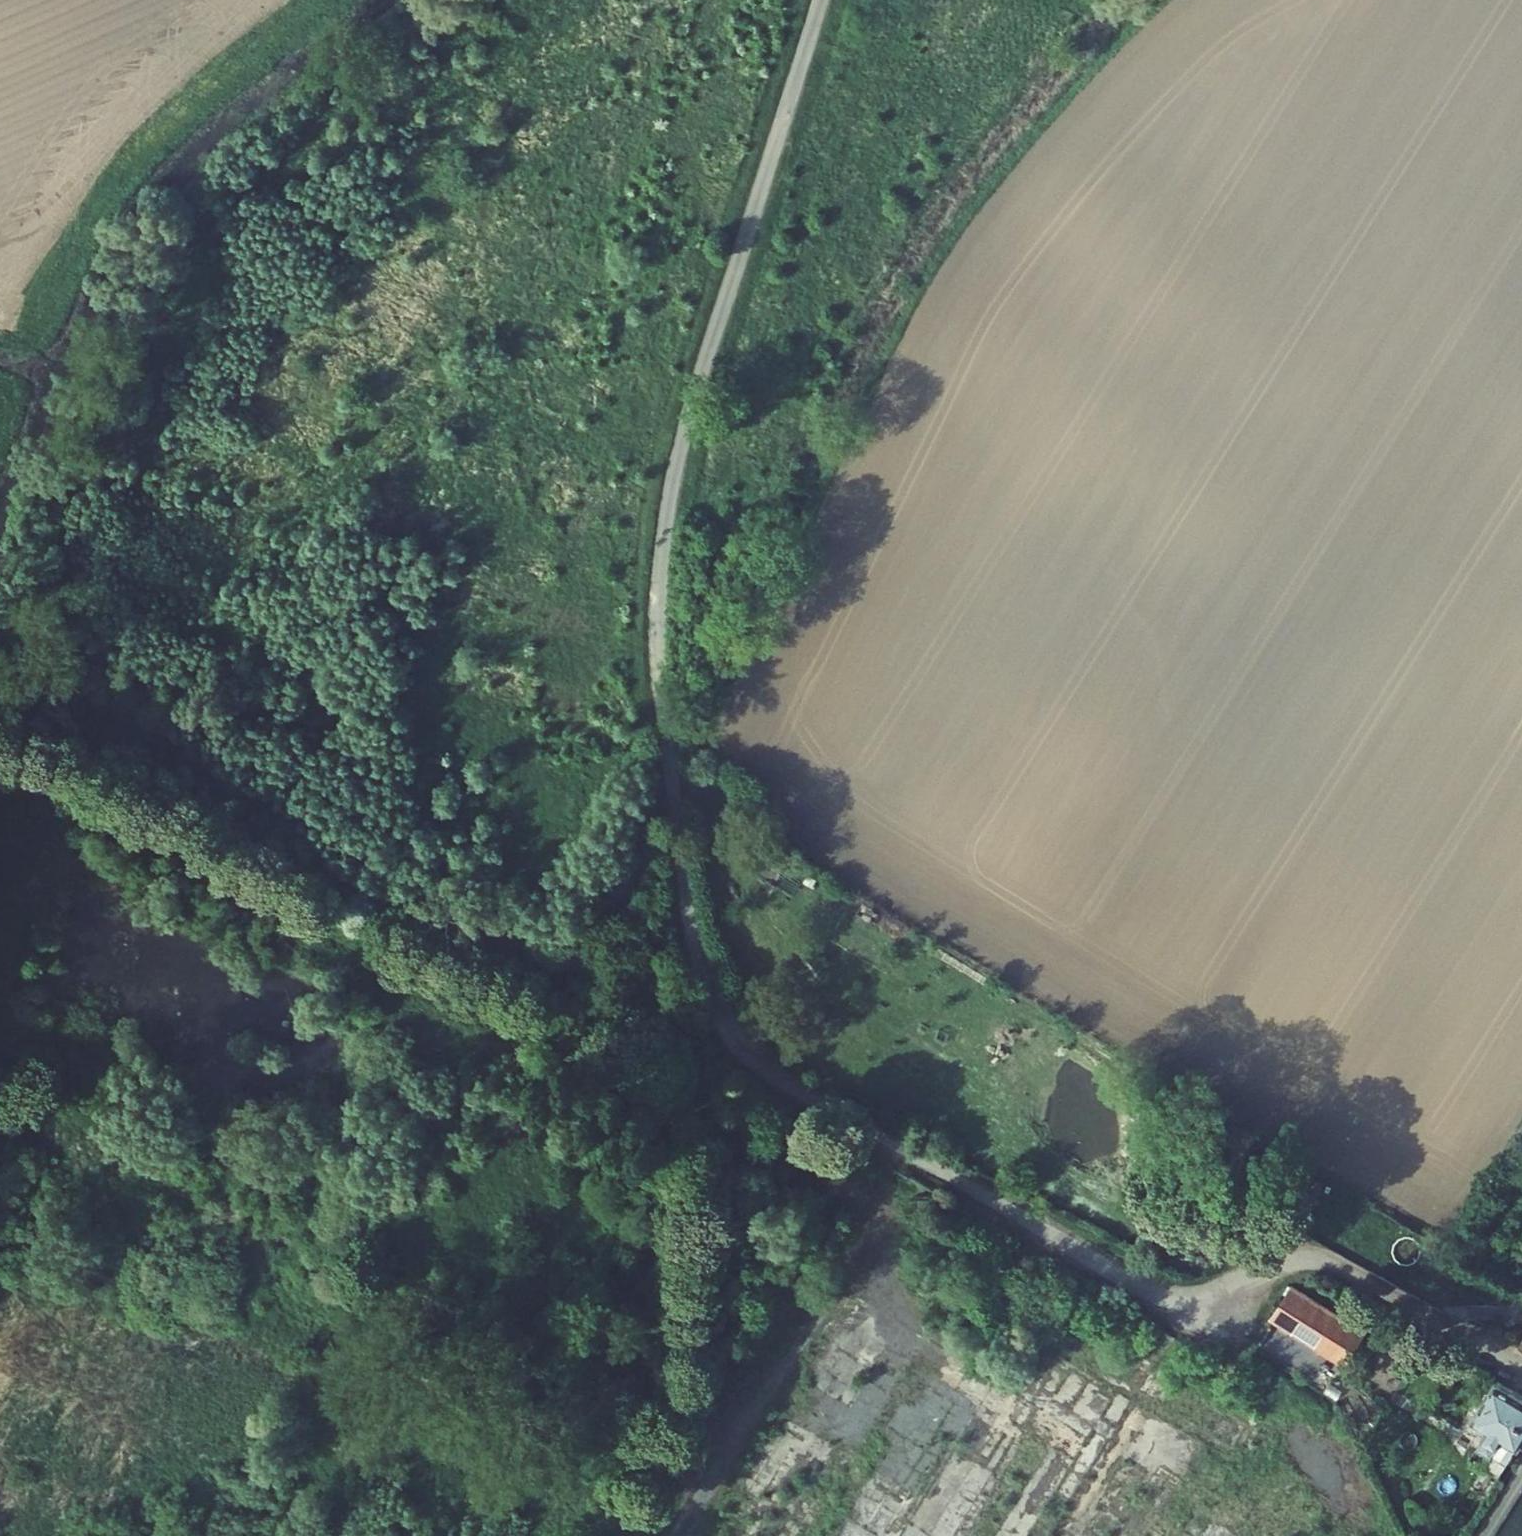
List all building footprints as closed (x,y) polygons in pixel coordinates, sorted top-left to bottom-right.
[(1362,1331),(1294,1288),(1273,1321),(1341,1364),(1362,1331)] [(1496,1379),(1475,1414),(1488,1423),(1482,1432),(1483,1435),(1479,1441),(1493,1450),(1490,1453),(1506,1464),(1521,1437),(1521,1395),(1496,1379)] [(1486,1495),(1506,1464),(1490,1453),(1470,1485),(1486,1495)]
